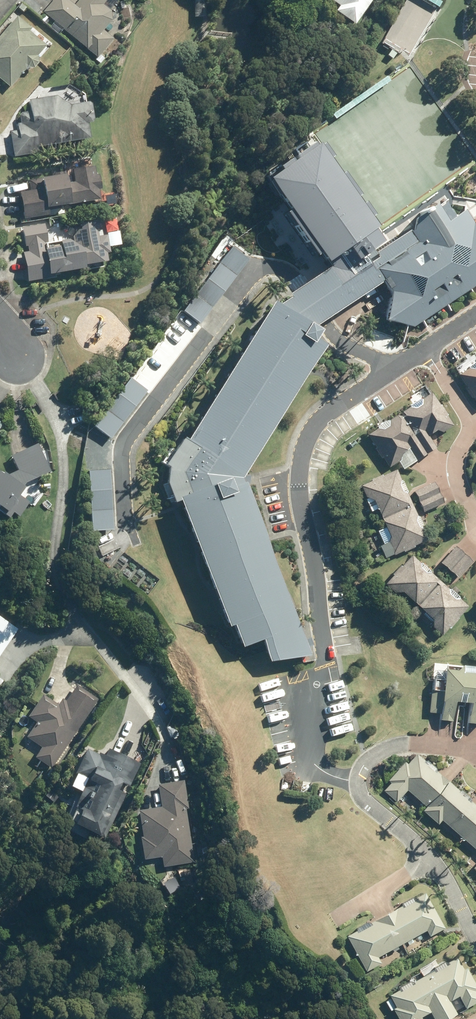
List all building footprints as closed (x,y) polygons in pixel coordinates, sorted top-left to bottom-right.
[(99,0),(72,0),(70,3),(67,0),(47,0),(40,9),(93,55),(109,36),(99,27),(107,18),(107,9),(98,1),(99,0)] [(205,0),(194,1),(195,17),(205,17),(205,0)] [(340,5),(336,11),(356,25),(373,0),(334,0),(340,5)] [(375,39),(410,59),(445,0),(398,0),(375,39)] [(21,3),(18,7),(23,12),(26,8),(21,3)] [(50,45),(18,16),(0,36),(0,78),(10,86),(26,68),(33,68),(39,62),(38,59),(50,45)] [(45,16),(41,20),(46,24),(50,20),(45,16)] [(29,100),(31,112),(19,114),(21,123),(18,123),(19,131),(10,132),(14,156),(39,152),(38,147),(90,139),(87,123),(91,123),(93,120),(91,104),(88,102),(69,105),(56,96),(29,100)] [(95,167),(74,170),(75,182),(67,183),(66,175),(29,180),(30,191),(21,192),(24,219),(49,216),(48,207),(100,200),(98,190),(101,189),(99,175),(96,175),(95,167)] [(119,208),(118,199),(111,200),(112,209),(119,208)] [(289,295),(291,298),(280,305),(274,302),(167,472),(178,499),(180,498),(181,501),(228,628),(233,626),(241,648),(262,640),(270,662),(311,656),(246,484),(250,484),(250,476),(244,476),(326,346),(316,339),(321,331),(315,327),(324,321),(349,305),(383,282),(391,294),(386,321),(415,327),(475,286),(475,224),(466,210),(457,216),(447,200),(416,220),(414,229),(397,240),(395,237),(362,259),(357,250),(323,273),(301,287),(289,295)] [(362,211),(355,216),(360,223),(366,218),(362,211)] [(42,242),(45,242),(43,224),(20,228),(23,245),(26,245),(27,252),(23,252),(29,282),(56,277),(55,274),(85,268),(85,266),(87,265),(88,270),(103,267),(102,262),(108,261),(106,254),(110,253),(107,235),(98,237),(96,227),(92,227),(91,222),(80,224),(81,229),(77,230),(73,236),(73,240),(70,241),(69,239),(60,241),(61,246),(43,249),(42,242)] [(232,247),(183,311),(199,324),(249,260),(232,247)] [(468,388),(466,389),(473,399),(474,398),(475,401),(475,362),(469,367),(468,370),(460,376),(468,388)] [(132,378),(95,427),(111,439),(147,390),(132,378)] [(447,416),(448,415),(442,405),(441,406),(432,393),(423,399),(420,399),(411,404),(410,408),(402,413),(401,416),(427,454),(437,448),(428,435),(437,430),(445,432),(454,426),(447,416)] [(369,435),(377,448),(375,449),(382,459),(383,458),(390,468),(400,460),(402,454),(409,449),(417,461),(427,454),(401,416),(397,416),(389,421),(387,420),(378,426),(377,430),(369,435)] [(10,518),(13,513),(19,517),(28,504),(23,501),(20,507),(14,502),(24,487),(23,487),(25,483),(51,472),(38,444),(11,456),(18,471),(7,476),(3,473),(2,475),(0,473),(0,512),(10,518)] [(397,469),(372,481),(373,482),(362,487),(367,499),(366,499),(372,512),(379,510),(383,519),(413,505),(397,469)] [(110,470),(89,471),(92,531),(113,530),(110,470)] [(435,482),(414,492),(419,501),(440,492),(435,482)] [(440,492),(419,501),(424,513),(445,503),(440,492)] [(415,546),(429,540),(413,505),(383,519),(387,527),(378,531),(384,545),(379,547),(385,558),(394,554),(394,555),(404,551),(404,552),(415,547),(415,546)] [(457,546),(442,562),(450,569),(464,554),(457,546)] [(464,554),(450,569),(458,578),(473,562),(464,554)] [(412,555),(386,584),(395,593),(404,592),(418,605),(440,581),(412,555)] [(459,618),(469,607),(440,581),(418,605),(433,619),(433,627),(443,636),(450,627),(451,629),(460,619),(459,618)] [(18,627),(0,614),(0,653),(18,627)] [(430,713),(441,714),(441,721),(453,722),(455,703),(470,704),(468,724),(475,725),(475,669),(474,667),(463,666),(462,668),(447,666),(446,671),(437,670),(436,679),(435,679),(434,690),(432,690),(430,713)] [(42,745),(35,755),(51,766),(98,699),(76,684),(66,700),(62,697),(58,703),(43,692),(28,714),(37,720),(27,735),(42,745)] [(75,804),(80,806),(74,820),(101,832),(106,820),(112,823),(140,762),(107,748),(105,753),(99,751),(98,753),(86,747),(75,771),(87,777),(75,804)] [(405,763),(389,782),(391,784),(385,792),(397,803),(407,791),(427,808),(448,782),(417,755),(408,765),(405,763)] [(52,768),(47,773),(51,777),(56,771),(52,768)] [(162,805),(139,809),(143,835),(142,835),(145,857),(162,855),(163,865),(194,861),(186,808),(189,808),(184,778),(158,782),(162,805)] [(423,812),(438,825),(442,821),(463,839),(475,824),(475,806),(448,782),(427,808),(423,812)] [(463,839),(475,850),(475,824),(463,839)] [(387,912),(403,941),(426,928),(430,935),(445,927),(425,891),(387,912)] [(387,912),(347,935),(367,970),(381,962),(377,956),(403,941),(387,912)] [(467,966),(464,968),(457,955),(424,974),(448,1018),(457,1013),(450,1000),(460,994),(467,1007),(475,1002),(475,982),(467,966)] [(393,1008),(400,1018),(423,1018),(421,1016),(431,1010),(436,1018),(446,1018),(448,1018),(424,974),(389,994),(396,1006),(393,1008)]
